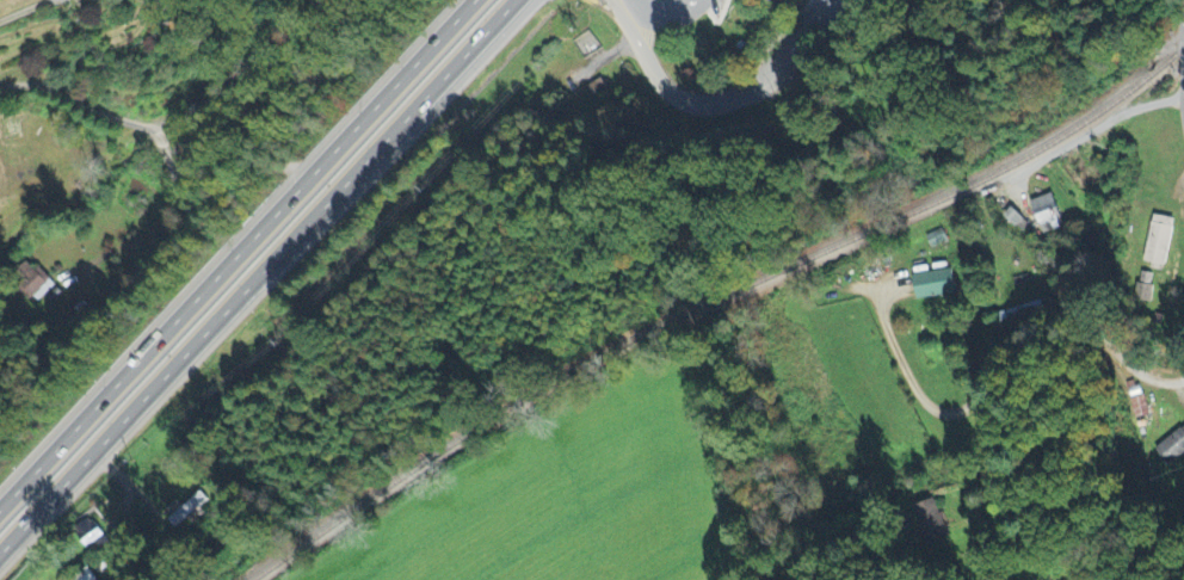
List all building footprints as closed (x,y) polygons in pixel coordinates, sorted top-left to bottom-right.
[(598,75),(585,84),(592,93),(604,86),(598,75)] [(1042,236),(1064,229),(1054,195),(1032,202),(1042,236)] [(1029,224),(1013,210),(1005,219),(1021,233),(1029,224)] [(1178,221),(1156,215),(1144,265),(1166,270),(1178,221)] [(957,295),(955,271),(917,275),(920,300),(957,295)] [(209,501),(203,493),(183,507),(180,502),(165,513),(177,530),(203,512),(200,508),(209,501)]
